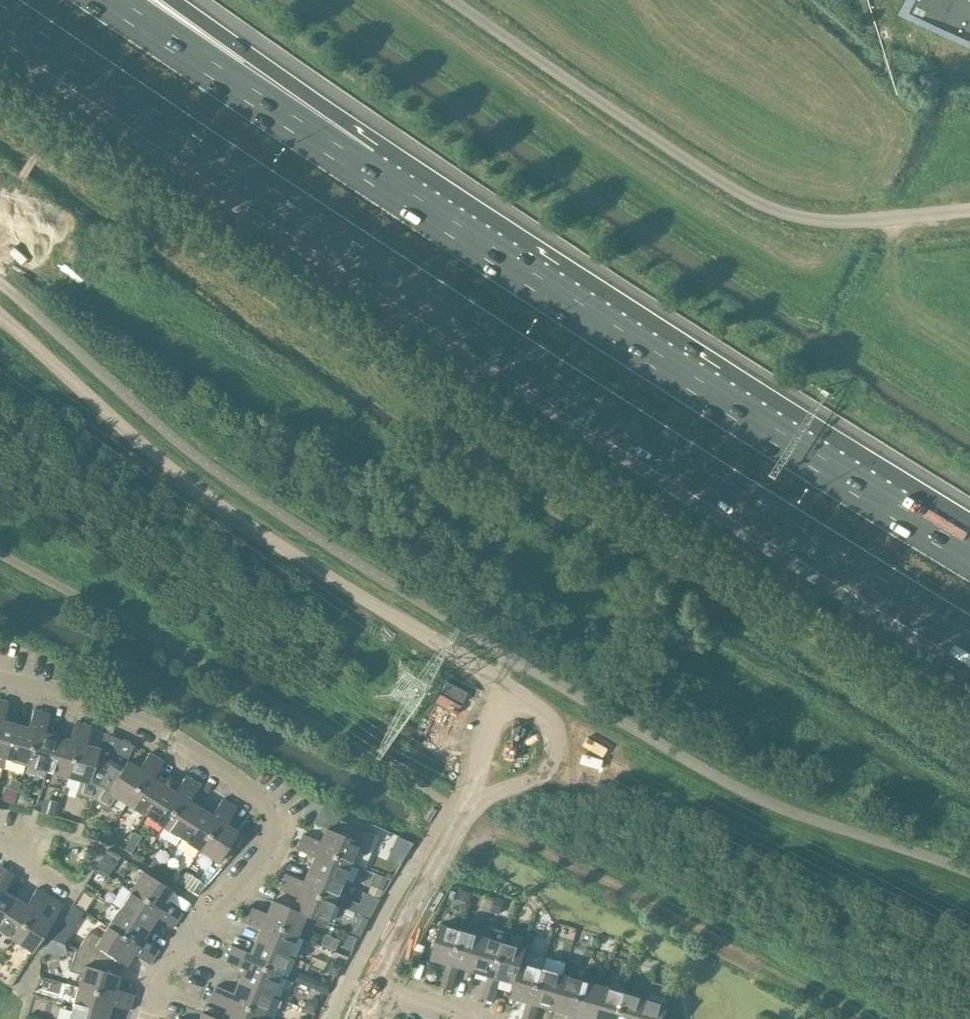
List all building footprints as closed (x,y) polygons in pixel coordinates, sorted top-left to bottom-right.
[(892,9),(915,20),(925,0),(896,0),(894,3),(892,9)] [(969,44),(969,0),(925,0),(915,20),(969,44)] [(5,759),(15,724),(3,720),(9,702),(0,700),(0,757),(5,759)] [(5,759),(26,765),(41,712),(33,709),(28,728),(15,724),(5,759)] [(26,765),(47,771),(57,736),(45,733),(50,714),(41,712),(26,765)] [(47,771),(67,777),(83,724),(74,721),(69,740),(57,736),(47,771)] [(76,793),(93,798),(110,760),(97,756),(99,749),(86,745),(91,726),(83,724),(67,777),(80,780),(76,793)] [(115,797),(126,803),(156,757),(149,752),(138,769),(127,761),(122,768),(110,760),(93,798),(108,808),(115,797)] [(126,803),(144,815),(164,785),(153,778),(164,762),(156,757),(126,803)] [(144,815),(163,827),(192,780),(185,776),(175,792),(164,785),(144,815)] [(163,827),(181,838),(201,808),(205,802),(206,799),(195,792),(200,785),(192,780),(163,827)] [(181,838),(199,850),(229,804),(221,799),(215,809),(205,802),(201,808),(181,838)] [(199,850),(218,862),(237,832),(226,824),(236,808),(229,804),(199,850)] [(299,842),(350,863),(355,851),(367,856),(376,835),(338,819),(333,831),(326,828),(320,841),(303,834),(299,842)] [(309,869),(342,883),(350,863),(299,842),(296,850),(314,857),(309,869)] [(283,882),(334,903),(342,883),(309,869),(304,881),(286,873),(283,882)] [(15,898),(4,891),(14,875),(7,870),(0,880),(0,920),(15,898)] [(143,871),(130,890),(177,920),(182,912),(165,902),(173,890),(143,871)] [(305,915),(325,924),(334,903),(283,882),(279,890),(297,897),(292,909),(305,915)] [(13,940),(43,893),(36,888),(25,904),(15,898),(0,920),(0,931),(13,940)] [(130,890),(119,908),(149,928),(156,917),(172,927),(177,920),(130,890)] [(43,893),(13,940),(32,952),(62,905),(43,893)] [(246,914),(297,935),(305,915),(292,909),(272,900),(267,913),(249,906),(246,914)] [(119,908),(107,926),(153,956),(158,949),(142,938),(149,928),(119,908)] [(255,941),(288,955),(297,935),(246,914),(242,922),(260,929),(255,941)] [(441,924),(431,959),(448,963),(445,976),(455,979),(457,971),(454,970),(455,967),(453,967),(463,930),(441,924)] [(89,930),(78,949),(97,958),(102,950),(123,964),(125,965),(133,953),(149,964),(153,956),(107,926),(100,937),(89,930)] [(484,936),(474,971),(490,976),(486,988),(496,991),(498,983),(496,983),(497,980),(494,979),(495,977),(505,942),(508,932),(487,926),(484,936)] [(463,930),(453,967),(455,967),(454,970),(457,971),(458,966),(474,971),(484,936),(463,930)] [(229,954),(280,975),(288,955),(255,941),(250,953),(232,945),(229,954)] [(495,977),(494,979),(497,980),(496,983),(498,983),(500,979),(515,983),(516,983),(522,962),(522,963),(526,949),(505,942),(495,977)] [(82,974),(78,987),(131,1002),(133,994),(115,988),(119,975),(117,974),(123,964),(102,950),(97,958),(78,949),(76,948),(69,971),(82,974)] [(238,981),(272,995),(280,975),(229,954),(225,962),(243,969),(238,981)] [(515,983),(511,997),(528,1002),(524,1014),(534,1017),(537,1009),(534,1009),(535,1006),(532,1005),(543,969),(522,963),(522,962),(516,983),(515,983)] [(543,969),(532,1005),(535,1006),(534,1009),(537,1009),(538,1005),(554,1009),(564,975),(543,969)] [(554,1009),(569,1014),(568,1018),(576,1018),(574,1017),(584,981),(564,975),(554,1009)] [(445,976),(442,987),(452,990),(455,979),(445,976)] [(212,993),(263,1015),(272,995),(238,981),(233,993),(215,985),(212,993)] [(574,1017),(576,1018),(579,1018),(580,1017),(588,1018),(596,1018),(605,987),(584,981),(574,1017)] [(618,1018),(641,1018),(647,999),(649,991),(628,985),(626,993),(618,1018)] [(78,987),(72,1007),(107,1017),(110,1005),(129,1011),(131,1002),(78,987)] [(596,1018),(618,1018),(626,993),(605,987),(596,1018)] [(486,988),(483,999),(493,1002),(496,991),(486,988)] [(263,1015),(212,993),(209,1002),(226,1009),(222,1018),(261,1018),(263,1015)] [(641,1018),(664,1018),(668,1005),(647,999),(641,1018)] [(69,1018),(106,1018),(107,1017),(72,1007),(69,1018)]
